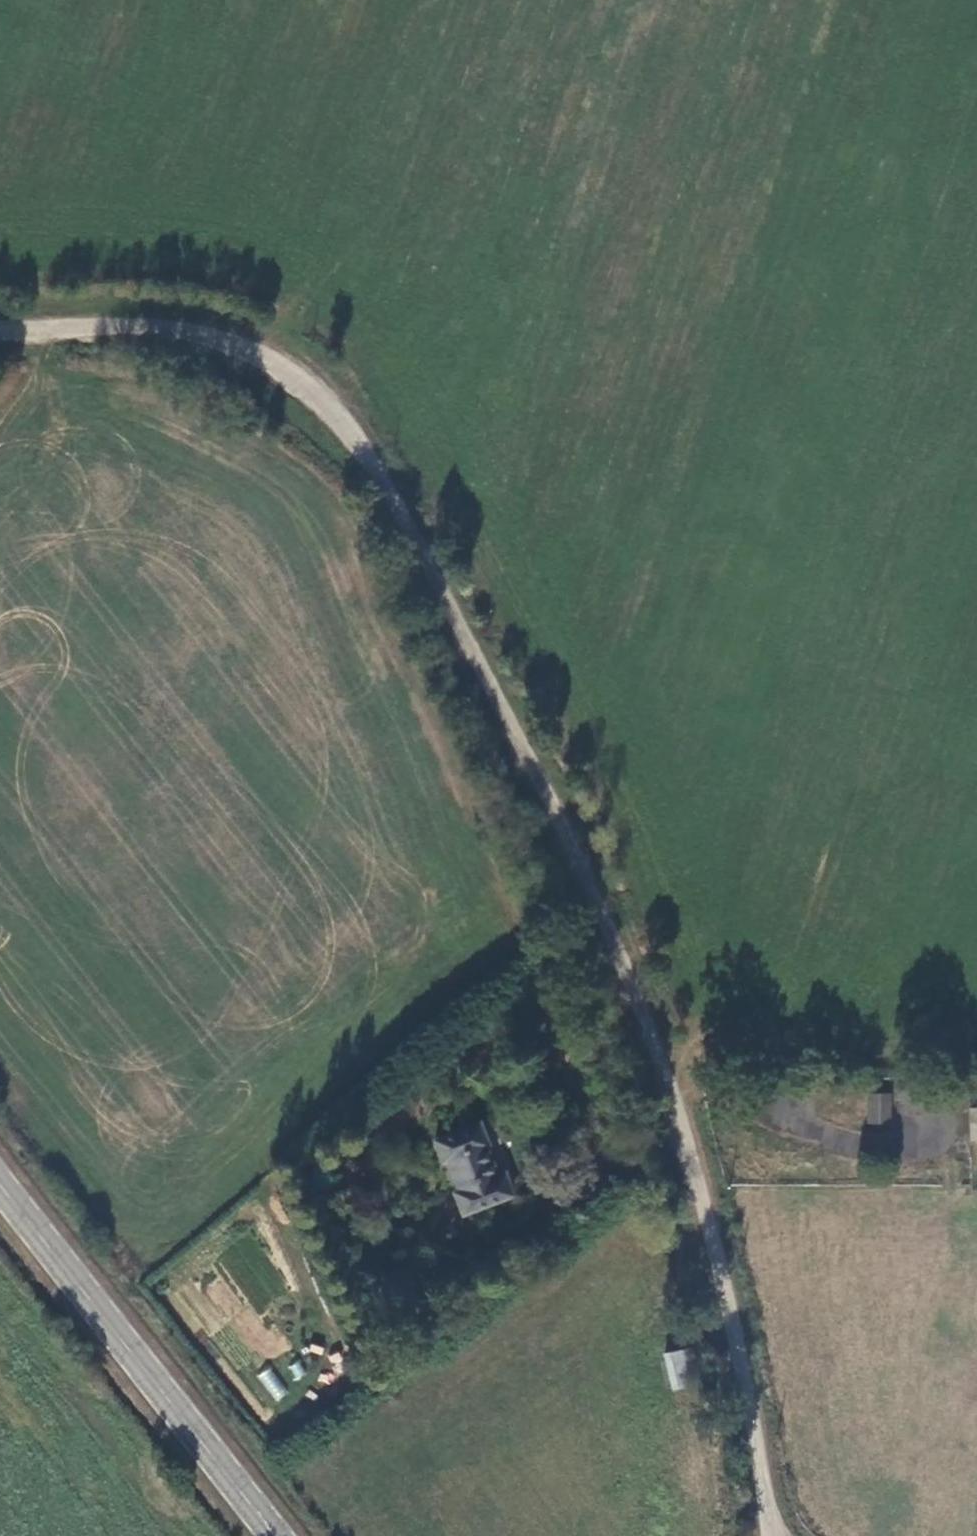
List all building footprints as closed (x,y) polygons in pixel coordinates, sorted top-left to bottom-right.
[(891,1093),(867,1092),(866,1123),(890,1123),(891,1093)] [(967,1140),(976,1140),(976,1112),(967,1112),(967,1140)] [(446,1194),(455,1217),(505,1200),(497,1179),(489,1182),(477,1145),(479,1145),(472,1128),(429,1144),(435,1164),(440,1162),(451,1193),(446,1194)] [(693,1347),(663,1352),(669,1389),(699,1385),(693,1347)] [(275,1401),(288,1392),(269,1366),(256,1375),(275,1401)]
